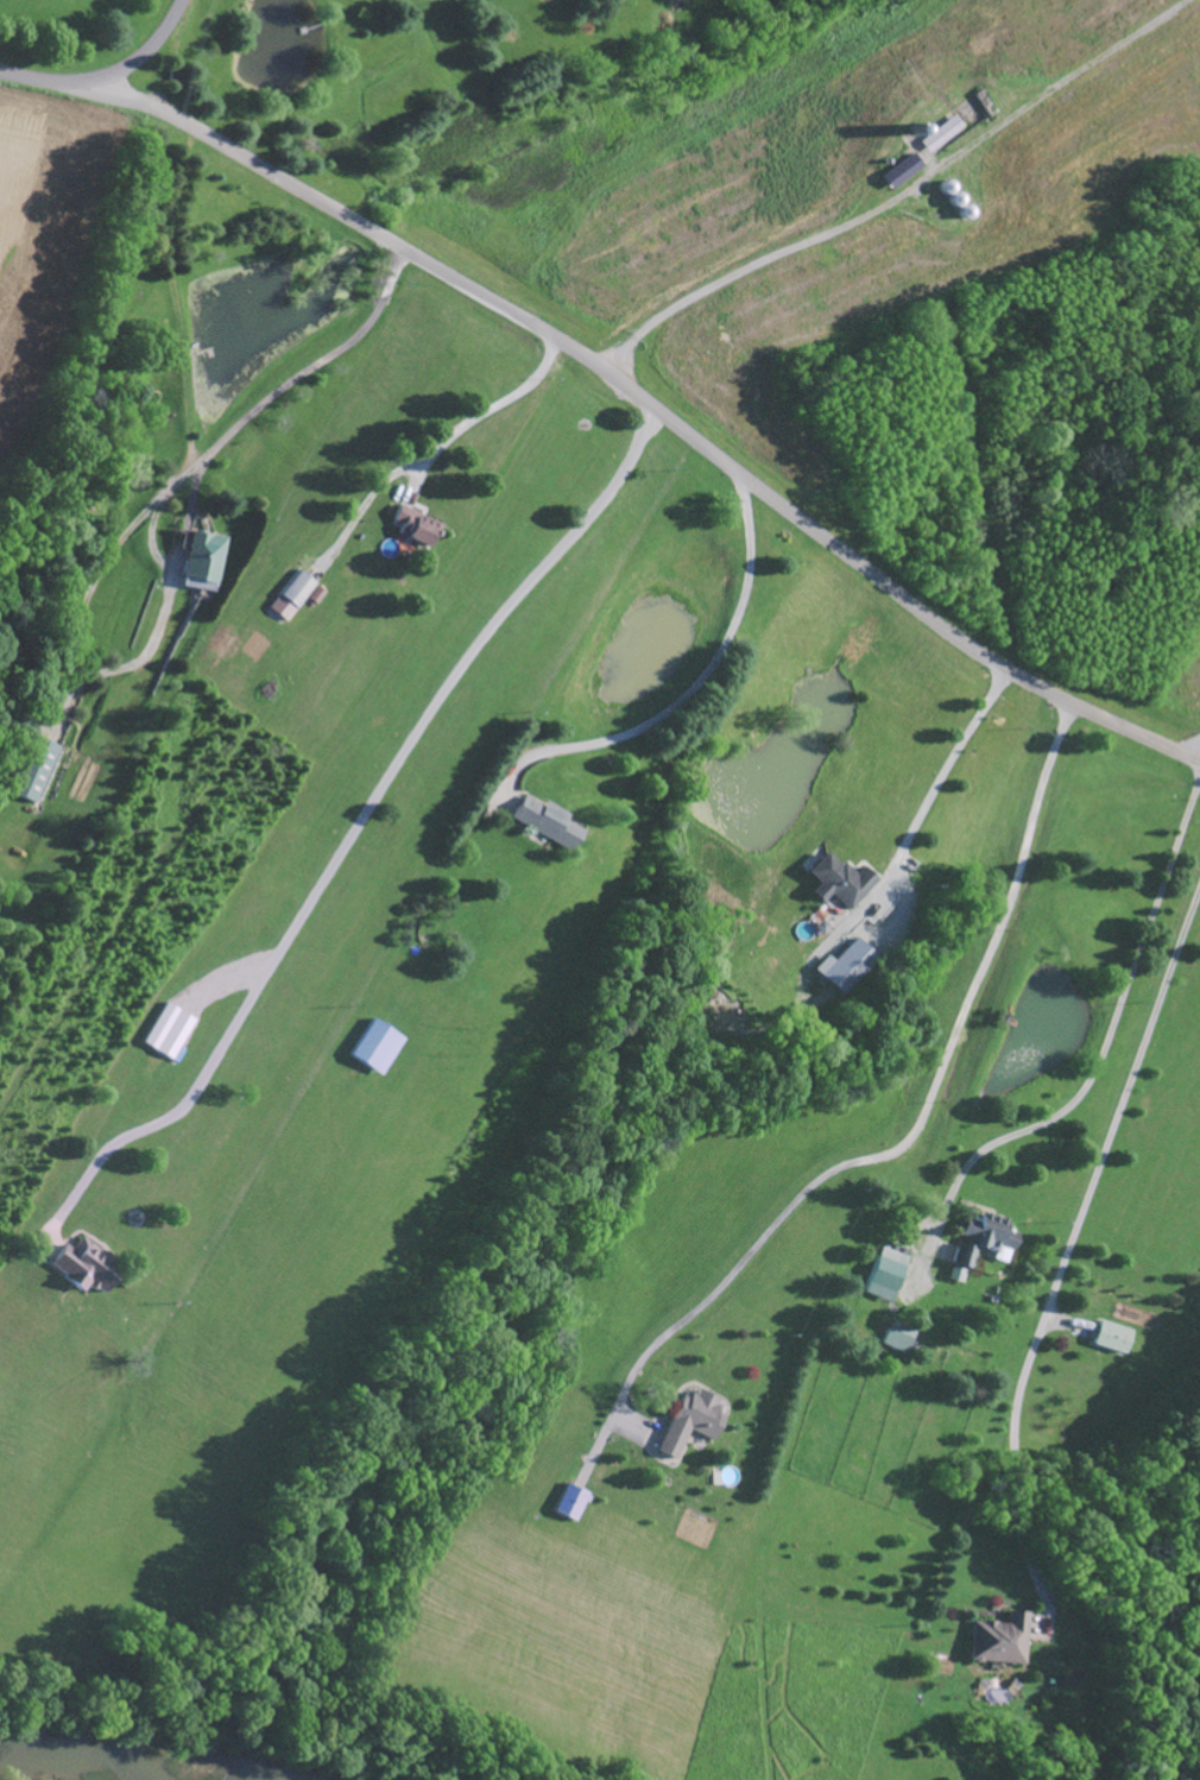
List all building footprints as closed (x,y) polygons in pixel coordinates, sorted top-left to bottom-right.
[(889,191),(922,168),(912,154),(879,176),(889,191)] [(392,521),(402,525),(397,536),(429,549),(439,524),(397,507),(392,521)] [(225,538),(187,533),(180,586),(219,590),(225,538)] [(296,610),(316,585),(298,571),(278,596),(296,610)] [(58,747),(28,736),(6,794),(36,806),(58,747)] [(564,853),(577,832),(560,821),(563,815),(541,802),(538,806),(521,796),(508,819),(564,853)] [(806,874),(816,885),(808,893),(819,904),(829,895),(846,911),(875,881),(861,867),(851,877),(827,852),(806,874)] [(810,970),(835,997),(874,960),(853,938),(829,961),(825,956),(810,970)] [(170,1061),(194,1020),(164,1003),(141,1044),(170,1061)] [(949,1280),(961,1283),(964,1269),(971,1270),(975,1251),(997,1255),(995,1262),(1009,1264),(1015,1232),(1005,1231),(1007,1220),(980,1215),(978,1224),(962,1221),(959,1241),(956,1241),(949,1280)] [(890,1303),(909,1258),(883,1247),(864,1291),(890,1303)] [(1128,1332),(1097,1321),(1088,1345),(1119,1356),(1128,1332)] [(906,1354),(915,1330),(892,1322),(883,1345),(906,1354)] [(714,1442),(725,1416),(717,1413),(722,1401),(697,1390),(692,1400),(681,1395),(656,1453),(675,1461),(688,1431),(714,1442)] [(553,1514),(576,1524),(588,1494),(565,1485),(553,1514)] [(1023,1614),(1003,1612),(1002,1625),(969,1621),(965,1661),(1018,1666),(1023,1614)]
